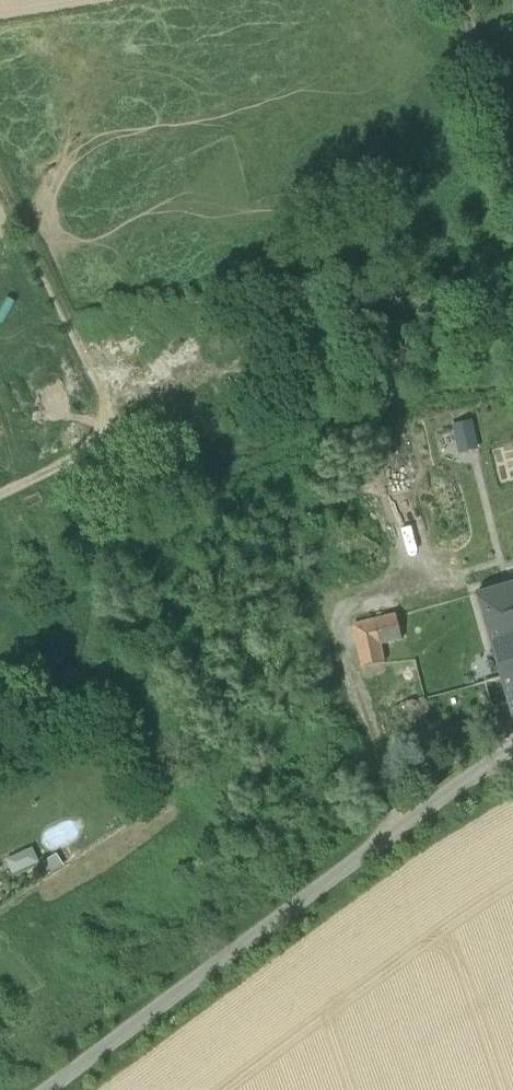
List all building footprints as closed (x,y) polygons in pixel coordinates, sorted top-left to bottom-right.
[(458,453),(478,449),(473,421),(453,424),(458,453)] [(477,593),(500,676),(501,679),(512,675),(512,583),(477,593)] [(396,616),(353,626),(362,669),(385,664),(379,645),(401,640),(396,616)] [(501,679),(507,701),(512,720),(512,675),(501,679)] [(500,676),(480,682),(487,707),(507,701),(501,679),(500,676)] [(422,695),(390,704),(394,720),(427,711),(422,695)] [(30,851),(6,859),(11,874),(35,866),(30,851)]
